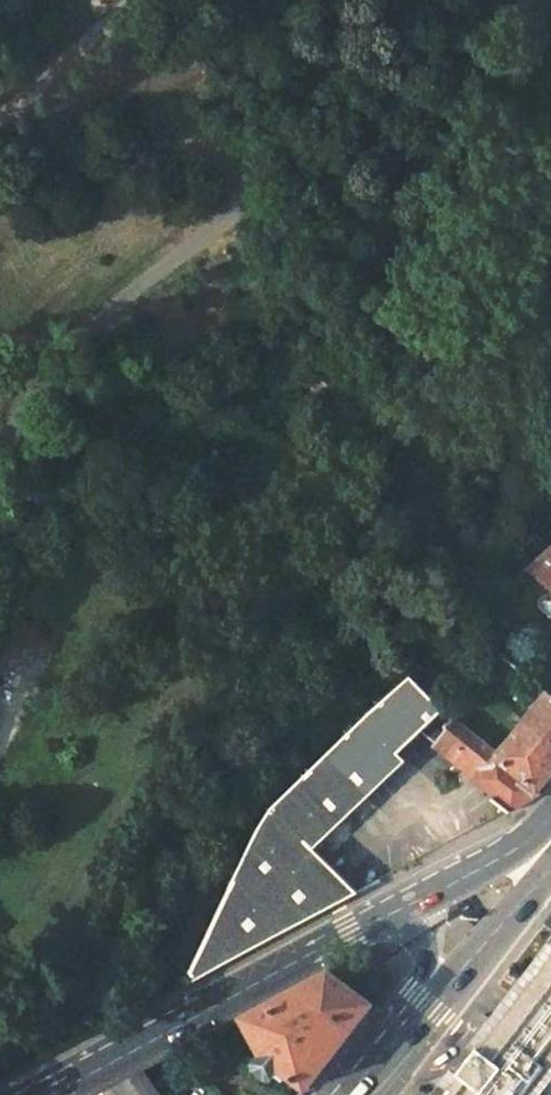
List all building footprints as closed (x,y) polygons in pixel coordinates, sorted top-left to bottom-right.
[(312,384),(346,426),(371,405),(337,364),(312,384)] [(528,566),(550,585),(550,546),(528,566)] [(435,653),(477,698),(457,723),(497,755),(550,687),(470,620),(435,653)] [(309,841),(426,727),(441,739),(437,743),(513,806),(537,790),(497,755),(457,723),(411,673),(287,794),(278,804),(266,823),(191,970),(196,979),(359,891),(309,841)] [(550,687),(497,755),(537,790),(543,784),(550,774),(550,688),(550,687)] [(474,1041),(486,1052),(450,1094),(550,1094),(550,945),(474,1041)] [(244,1014),(264,1052),(256,1063),(258,1066),(269,1076),(274,1075),(281,1067),(308,1089),(376,1001),(333,967),(244,1014)] [(186,1045),(200,1068),(251,1041),(239,1017),(186,1045)] [(274,1075),(299,1094),(302,1094),(308,1089),(281,1067),(274,1075)] [(132,1074),(107,1087),(112,1094),(146,1094),(132,1074)]
